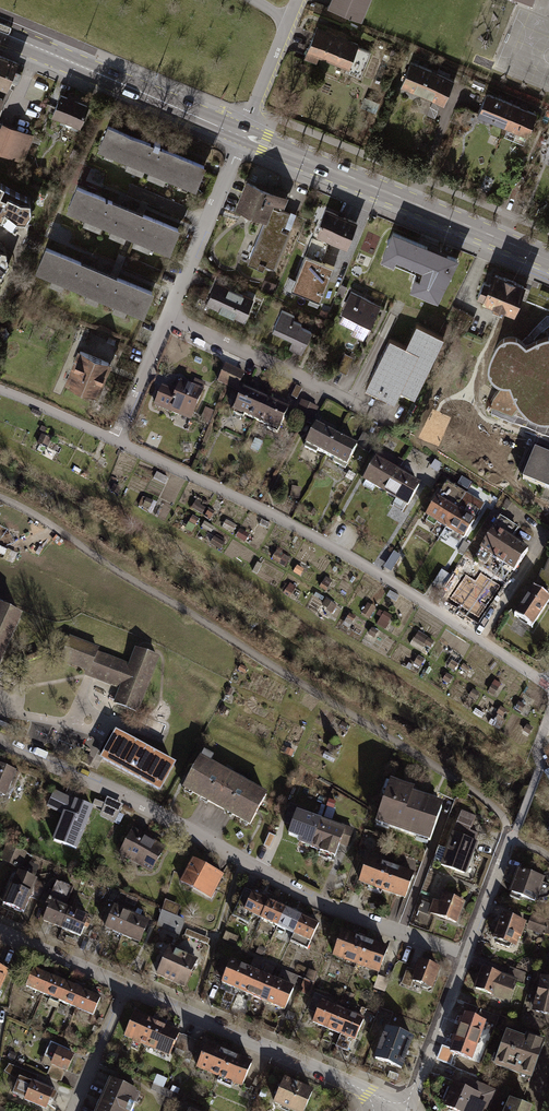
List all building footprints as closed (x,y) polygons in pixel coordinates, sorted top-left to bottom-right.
[(365,21),(373,0),(330,0),(328,6),(365,21)] [(359,43),(317,26),(306,54),(316,58),(318,54),(348,66),(347,70),(360,75),(370,50),(358,45),(359,43)] [(0,56),(0,85),(7,88),(11,80),(16,82),(21,71),(15,69),(17,63),(0,56)] [(410,60),(399,87),(433,101),(427,115),(435,119),(441,104),(444,105),(455,78),(410,60)] [(484,84),(473,80),(471,85),(482,89),(484,84)] [(477,115),(505,127),(514,104),(487,93),(477,115)] [(54,112),(81,124),(89,106),(62,94),(54,112)] [(373,101),(366,98),(362,107),(369,111),(373,101)] [(505,127),(528,136),(537,113),(514,104),(505,127)] [(24,162),(35,136),(10,126),(11,123),(0,118),(0,153),(24,162)] [(105,123),(96,146),(127,159),(125,165),(141,172),(144,166),(149,168),(146,175),(162,181),(164,175),(196,188),(206,164),(105,123)] [(517,199),(524,180),(515,177),(508,196),(517,199)] [(0,181),(0,215),(9,219),(8,222),(16,228),(22,219),(26,220),(31,211),(31,197),(14,190),(0,181)] [(281,210),(286,198),(284,198),(286,193),(277,189),(275,194),(265,190),(267,185),(260,182),(257,186),(247,182),(237,206),(267,219),(266,223),(264,222),(247,262),(263,269),(265,264),(274,268),(289,233),(281,229),(283,225),(285,226),(290,214),(281,210)] [(190,206),(132,183),(128,192),(186,216),(190,206)] [(75,184),(65,209),(83,216),(81,221),(99,228),(101,223),(109,226),(107,232),(123,239),(126,233),(134,236),(132,242),(149,249),(151,243),(170,251),(180,226),(75,184)] [(346,246),(356,222),(326,210),(320,224),(321,225),(317,234),(346,246)] [(452,269),(457,258),(448,254),(445,259),(436,256),(438,250),(393,232),(391,236),(387,241),(388,243),(383,258),(417,272),(416,278),(414,278),(411,288),(425,294),(426,292),(438,297),(448,276),(451,276),(452,269)] [(44,245),(34,270),(50,277),(48,283),(60,288),(62,282),(85,291),(83,296),(96,302),(98,297),(112,302),(110,308),(124,314),(126,308),(143,315),(154,289),(44,245)] [(9,267),(7,253),(0,249),(0,281),(9,267)] [(163,270),(119,253),(115,261),(159,278),(163,270)] [(334,265),(305,253),(291,288),(320,300),(334,265)] [(484,299),(514,311),(524,286),(516,283),(516,282),(503,277),(503,278),(496,275),(492,284),(484,281),(478,295),(484,298),(484,299)] [(277,285),(266,280),(263,289),(273,294),(277,285)] [(206,306),(246,323),(257,299),(217,282),(206,306)] [(383,305),(353,291),(339,319),(358,328),(354,336),(365,341),(383,305)] [(294,341),(291,349),(303,354),(313,332),(302,327),(304,324),(294,320),(296,316),(283,310),(273,332),(294,341)] [(18,318),(11,318),(7,324),(11,332),(20,331),(23,325),(18,318)] [(415,395),(444,338),(420,326),(408,348),(391,340),(367,387),(394,401),(400,388),(415,395)] [(526,345),(522,341),(519,339),(516,337),(512,337),(509,337),(506,337),(502,339),(499,342),(496,346),(493,353),(492,357),(490,363),(490,370),(492,374),(494,376),(497,379),(500,380),(505,382),(495,395),(491,401),(488,404),(488,405),(494,407),(512,415),(521,404),(530,414),(532,415),(530,420),(534,422),(537,423),(540,418),(542,418),(545,418),(545,420),(548,420),(548,337),(537,340),(531,343),(526,345)] [(66,384),(98,398),(112,363),(81,350),(66,384)] [(354,358),(344,353),(337,369),(346,374),(354,358)] [(228,388),(236,370),(227,365),(218,384),(228,388)] [(236,370),(228,388),(237,392),(246,374),(236,370)] [(153,407),(193,422),(208,385),(195,380),(193,385),(181,381),(177,392),(162,386),(153,407)] [(236,415),(257,425),(268,401),(247,391),(236,415)] [(257,425),(279,435),(290,410),(268,401),(257,425)] [(307,448),(328,458),(338,436),(318,426),(307,448)] [(51,440),(42,436),(39,444),(48,448),(51,440)] [(328,458),(348,469),(359,447),(338,436),(328,458)] [(535,450),(529,464),(523,479),(548,490),(548,455),(535,450)] [(364,482),(385,495),(399,472),(378,460),(364,482)] [(438,474),(443,466),(436,462),(431,469),(438,474)] [(385,495),(408,508),(422,486),(399,472),(385,495)] [(427,516),(445,527),(465,494),(447,483),(427,516)] [(122,489),(113,485),(111,490),(120,493),(122,489)] [(302,489),(293,487),(292,498),(301,499),(302,489)] [(445,527),(463,538),(483,505),(465,494),(445,527)] [(153,502),(144,498),(140,507),(149,511),(153,502)] [(206,508),(196,502),(192,509),(202,515),(206,508)] [(215,513),(210,510),(207,516),(212,519),(215,513)] [(504,516),(478,555),(488,561),(490,558),(515,573),(529,551),(513,541),(522,528),(504,516)] [(200,520),(194,517),(190,523),(196,526),(200,520)] [(215,527),(205,522),(202,527),(212,533),(215,527)] [(251,536),(241,530),(237,537),(247,543),(251,536)] [(227,543),(215,537),(211,545),(222,552),(227,543)] [(290,561),(275,554),(273,558),(287,565),(290,561)] [(545,572),(542,572),(538,582),(542,584),(537,591),(547,597),(548,594),(548,562),(545,572)] [(451,576),(441,570),(432,585),(441,591),(451,576)] [(478,617),(499,586),(481,573),(475,581),(466,575),(451,598),(478,617)] [(334,581),(327,578),(322,587),(329,590),(334,581)] [(295,590),(288,585),(283,594),(291,598),(295,590)] [(515,618),(533,630),(548,607),(548,599),(547,597),(537,591),(535,589),(515,618)] [(338,606),(326,599),(321,606),(334,613),(338,606)] [(376,608),(367,604),(362,613),(370,618),(376,608)] [(0,607),(0,660),(20,616),(0,607)] [(393,616),(385,612),(379,623),(387,627),(393,616)] [(356,617),(351,614),(347,620),(353,623),(356,617)] [(378,631),(371,627),(367,635),(373,639),(378,631)] [(437,642),(419,632),(415,639),(433,649),(437,642)] [(98,649),(70,638),(62,659),(84,668),(95,673),(94,677),(122,688),(116,703),(136,711),(157,657),(137,649),(130,666),(96,653),(98,649)] [(425,660),(419,657),(415,664),(421,667),(425,660)] [(458,666),(452,662),(448,669),(455,672),(458,666)] [(470,668),(464,664),(460,669),(467,673),(470,668)] [(454,678),(448,675),(445,681),(450,684),(454,678)] [(503,685),(496,681),(491,689),(498,693),(503,685)] [(482,692),(476,689),(472,694),(479,698),(482,692)] [(526,707),(519,703),(516,709),(523,713),(526,707)] [(507,710),(501,707),(497,713),(503,717),(507,710)] [(534,729),(528,726),(525,732),(531,735),(534,729)] [(160,790),(173,765),(111,731),(97,755),(160,790)] [(92,760),(85,756),(82,762),(89,766),(92,760)] [(233,776),(201,758),(186,786),(218,804),(233,776)] [(8,801),(19,774),(0,766),(0,804),(8,801)] [(264,793),(233,776),(218,804),(249,821),(264,793)] [(404,786),(391,782),(378,819),(429,837),(439,808),(426,804),(427,800),(415,796),(416,793),(404,789),(404,786)] [(69,787),(66,794),(71,797),(75,789),(69,787)] [(72,801),(55,792),(48,807),(64,815),(54,841),(76,850),(92,808),(77,802),(75,805),(71,803),(72,801)] [(107,798),(105,804),(103,809),(100,816),(114,823),(123,805),(107,798)] [(105,804),(95,800),(93,805),(103,809),(105,804)] [(317,843),(326,820),(295,808),(291,818),(297,820),(292,833),(317,843)] [(475,817),(462,812),(448,850),(441,847),(435,862),(464,873),(478,834),(469,831),(475,817)] [(336,855),(342,838),(348,840),(352,830),(326,820),(317,843),(315,847),(336,855)] [(164,848),(133,831),(120,853),(152,870),(164,848)] [(13,856),(17,849),(8,845),(5,852),(13,856)] [(13,856),(10,864),(19,868),(26,853),(17,849),(13,856)] [(392,869),(369,859),(360,881),(383,891),(392,869)] [(223,876),(193,860),(181,882),(211,898),(223,876)] [(416,878),(392,869),(383,891),(406,900),(416,878)] [(520,871),(510,896),(520,900),(522,896),(535,901),(536,896),(548,897),(548,887),(548,886),(542,884),(543,880),(520,871)] [(71,879),(81,883),(83,877),(74,873),(71,879)] [(28,890),(32,880),(19,874),(14,887),(11,885),(3,904),(24,913),(33,892),(28,890)] [(70,910),(65,908),(73,889),(56,882),(46,906),(50,907),(44,921),(62,929),(70,910)] [(261,919),(270,902),(245,890),(233,916),(248,923),(252,915),(261,919)] [(456,922),(463,900),(444,893),(441,902),(434,900),(430,914),(456,922)] [(286,909),(270,902),(261,919),(278,927),(286,909)] [(121,910),(115,907),(106,928),(122,935),(131,914),(134,908),(124,904),(121,910)] [(72,906),(70,910),(62,929),(80,936),(88,918),(80,914),(81,910),(72,906)] [(302,917),(286,909),(278,927),(294,934),(302,917)] [(182,920),(162,911),(158,925),(177,932),(182,920)] [(148,922),(131,914),(122,935),(140,942),(148,922)] [(525,924),(503,916),(494,938),(498,940),(497,943),(509,948),(512,943),(514,944),(517,937),(520,938),(525,924)] [(319,925),(302,917),(294,934),(291,941),(308,949),(319,925)] [(536,932),(544,935),(548,922),(532,917),(530,923),(538,926),(536,932)] [(226,933),(224,939),(236,944),(239,938),(226,933)] [(365,941),(342,933),(334,955),(356,964),(365,941)] [(387,949),(365,941),(356,964),(379,972),(387,949)] [(265,954),(267,948),(261,946),(258,951),(265,954)] [(186,958),(169,950),(158,975),(184,987),(196,961),(186,956),(186,958)] [(224,978),(231,962),(223,959),(216,975),(224,978)] [(439,968),(420,961),(416,972),(408,968),(402,984),(411,987),(413,981),(422,985),(423,987),(428,989),(431,988),(432,988),(439,968)] [(248,970),(231,962),(224,978),(222,983),(239,990),(248,970)] [(253,972),(248,970),(239,990),(253,996),(262,975),(264,971),(255,967),(253,972)] [(51,977),(34,969),(26,986),(44,994),(51,977)] [(517,982),(483,969),(476,989),(493,995),(492,997),(509,1003),(517,982)] [(306,980),(313,983),(316,974),(310,971),(306,980)] [(276,982),(262,975),(253,996),(267,1002),(276,982)] [(67,984),(51,977),(44,994),(60,1001),(67,984)] [(543,979),(537,998),(534,1011),(548,1014),(548,980),(543,979)] [(304,987),(302,993),(308,996),(313,983),(306,980),(305,980),(302,987),(304,987)] [(294,989),(276,982),(267,1002),(285,1010),(294,989)] [(84,991),(67,984),(60,1001),(76,1008),(84,991)] [(100,999),(84,991),(76,1008),(93,1015),(100,999)] [(328,1028),(336,1008),(324,1003),(326,999),(315,995),(310,1007),(319,1010),(314,1022),(328,1028)] [(350,1014),(336,1008),(328,1028),(341,1034),(350,1014)] [(158,1024),(135,1014),(125,1036),(148,1046),(158,1024)] [(364,1019),(350,1014),(341,1034),(336,1047),(347,1051),(351,1043),(348,1042),(350,1038),(355,1040),(364,1019)] [(452,1052),(471,1059),(485,1021),(466,1014),(452,1052)] [(179,1034),(158,1024),(148,1046),(169,1056),(179,1034)] [(412,1038),(387,1029),(376,1059),(401,1068),(412,1038)] [(198,1042),(183,1035),(177,1049),(185,1052),(183,1056),(191,1060),(198,1042)] [(526,1042),(507,1035),(495,1065),(532,1079),(545,1044),(528,1037),(526,1042)] [(69,1051),(51,1043),(45,1056),(54,1060),(52,1064),(66,1070),(67,1071),(74,1056),(68,1053),(69,1051)] [(230,1054),(207,1045),(198,1068),(220,1077),(230,1054)] [(252,1064),(230,1054),(220,1077),(242,1086),(252,1064)] [(66,1070),(52,1064),(46,1077),(61,1083),(66,1070)] [(19,1081),(23,1071),(10,1065),(5,1072),(19,1081)] [(13,1094),(26,1099),(25,1100),(46,1109),(50,1099),(55,1101),(58,1093),(27,1081),(30,1074),(23,1071),(19,1081),(13,1094)] [(285,1080),(275,1103),(294,1110),(304,1110),(312,1092),(285,1080)] [(99,1110),(132,1110),(134,1106),(129,1103),(134,1092),(111,1082),(99,1110)] [(455,1085),(446,1106),(457,1110),(479,1110),(482,1105),(486,1107),(493,1092),(479,1086),(478,1088),(464,1082),(462,1087),(455,1085)] [(153,1084),(151,1090),(178,1102),(181,1096),(153,1084)] [(511,1102),(507,1110),(530,1110),(531,1110),(511,1102)]
